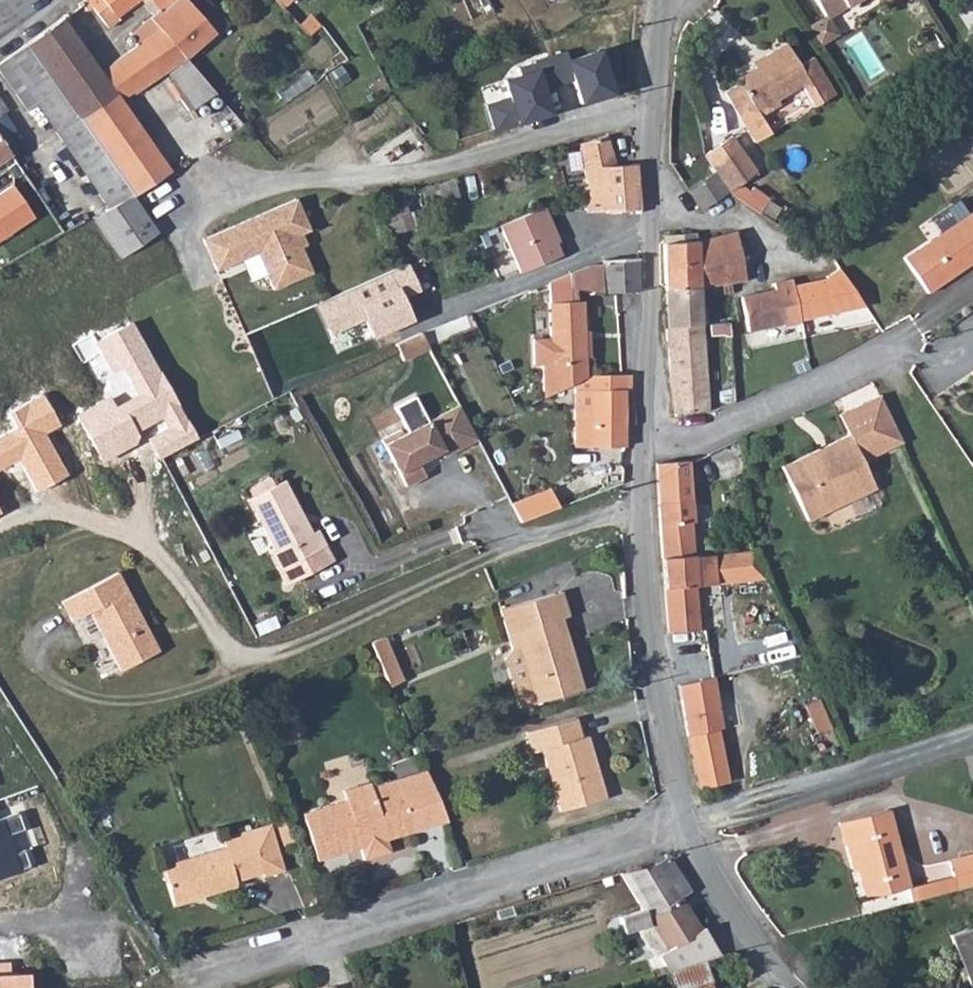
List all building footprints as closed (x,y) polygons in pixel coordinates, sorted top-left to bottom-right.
[(82,4),(87,11),(93,7),(112,27),(120,21),(117,18),(102,0),(87,0),(82,4)] [(117,18),(141,1),(143,0),(102,0),(117,18)] [(161,16),(148,0),(143,0),(141,1),(155,20),(161,16)] [(176,31),(178,29),(168,18),(174,13),(182,20),(194,11),(185,0),(148,0),(161,16),(167,25),(161,29),(167,37),(176,31)] [(213,32),(216,35),(229,25),(208,0),(185,0),(194,11),(213,32)] [(828,0),(819,0),(829,17),(836,12),(828,0)] [(836,12),(856,0),(828,0),(836,12)] [(131,37),(138,45),(161,29),(167,25),(161,16),(155,20),(131,37)] [(109,206),(113,204),(133,193),(77,118),(76,119),(114,92),(100,71),(63,17),(0,62),(0,72),(27,110),(36,105),(109,206)] [(132,92),(158,74),(176,61),(183,70),(190,64),(183,56),(167,37),(161,29),(138,45),(112,63),(132,92)] [(183,56),(190,50),(176,31),(167,37),(183,56)] [(608,43),(573,53),(579,72),(586,97),(621,87),(608,43)] [(785,43),(766,55),(752,64),(754,69),(737,80),(739,84),(725,93),(757,143),(772,133),(761,116),(780,104),(778,100),(802,84),(815,106),(835,93),(812,57),(799,65),(785,43)] [(543,64),(548,81),(579,72),(573,53),(572,49),(541,58),(543,64)] [(183,56),(190,64),(197,59),(190,50),(183,56)] [(191,115),(216,95),(190,64),(183,70),(176,61),(158,74),(179,97),(176,100),(191,115)] [(100,71),(114,92),(120,101),(132,92),(112,63),(100,71)] [(543,64),(508,74),(513,92),(521,118),(555,108),(548,81),(543,64)] [(77,118),(133,193),(172,170),(163,157),(120,101),(114,92),(77,118)] [(496,125),(521,118),(513,92),(489,99),(496,125)] [(586,183),(586,186),(587,210),(598,209),(637,207),(634,162),(615,163),(605,134),(579,143),(590,182),(586,183)] [(0,137),(0,159),(1,159),(10,153),(0,137)] [(721,145),(745,184),(755,178),(732,139),(721,145)] [(716,174),(728,194),(745,184),(721,145),(711,151),(704,154),(716,174)] [(1,159),(6,167),(16,160),(10,153),(1,159)] [(13,176),(22,170),(16,160),(6,167),(13,176)] [(700,208),(728,194),(716,174),(688,189),(700,208)] [(426,196),(457,193),(455,179),(425,183),(426,196)] [(117,253),(157,230),(133,193),(113,204),(109,206),(92,216),(117,253)] [(406,194),(384,199),(389,224),(411,220),(406,194)] [(214,270),(240,260),(235,248),(251,241),(256,253),(271,289),(309,273),(299,249),(293,237),(301,234),(308,231),(294,199),(201,239),(214,270)] [(546,204),(502,224),(522,272),(563,254),(548,221),(553,219),(546,204)] [(933,221),(941,234),(966,217),(957,205),(933,221)] [(637,258),(637,207),(598,209),(599,260),(637,258)] [(904,260),(929,294),(972,263),(972,218),(970,214),(966,217),(941,234),(904,260)] [(548,221),(563,254),(566,252),(553,219),(548,221)] [(696,240),(699,285),(745,277),(737,231),(696,240)] [(662,241),(664,288),(699,285),(696,240),(694,241),(694,233),(683,233),(683,240),(662,241)] [(306,246),(301,234),(293,237),(299,249),(306,246)] [(235,248),(240,260),(256,253),(251,241),(235,248)] [(638,287),(637,258),(599,260),(599,264),(590,265),(591,274),(601,274),(603,292),(638,287)] [(406,265),(316,304),(329,335),(363,321),(371,339),(412,322),(403,299),(418,292),(406,265)] [(573,272),(573,289),(603,292),(601,274),(591,274),(590,265),(573,272)] [(861,305),(839,267),(826,275),(826,276),(792,282),(791,276),(773,279),(774,285),(739,292),(746,326),(781,320),(781,322),(799,319),(798,316),(861,305)] [(540,364),(540,400),(584,376),(584,301),(572,301),(573,289),(573,272),(550,282),(549,338),(532,337),(531,363),(540,364)] [(665,324),(701,321),(699,285),(664,288),(664,306),(665,324)] [(144,386),(169,373),(137,315),(100,336),(116,365),(129,358),(144,386)] [(706,409),(703,367),(701,321),(665,324),(673,412),(706,409)] [(421,338),(396,349),(403,365),(428,353),(421,338)] [(573,446),(623,445),(623,386),(629,386),(629,372),(589,373),(589,402),(573,403),(573,446)] [(121,399),(137,428),(169,410),(185,401),(169,373),(144,386),(121,399)] [(115,390),(83,407),(109,455),(142,437),(137,428),(121,399),(115,390)] [(72,471),(48,427),(61,420),(46,392),(12,411),(20,426),(0,437),(0,464),(18,454),(37,489),(72,471)] [(906,447),(883,397),(840,416),(848,437),(779,470),(804,524),(873,492),(862,467),(906,447)] [(202,431),(185,401),(169,410),(174,421),(185,440),(202,431)] [(443,457),(473,441),(456,407),(400,436),(398,432),(379,441),(403,488),(422,478),(417,467),(442,454),(443,457)] [(164,452),(185,440),(174,421),(152,433),(164,452)] [(657,463),(658,496),(689,495),(685,460),(657,463)] [(285,588),(303,579),(295,563),(325,548),(317,532),(312,535),(286,482),(248,501),(273,550),(267,553),(285,588)] [(515,521),(553,507),(546,489),(508,503),(515,521)] [(658,496),(660,555),(689,553),(693,544),(689,495),(658,496)] [(295,563),(303,579),(333,563),(325,548),(295,563)] [(754,550),(689,553),(693,584),(765,577),(754,550)] [(689,553),(660,555),(667,627),(696,626),(693,584),(689,553)] [(156,649),(116,572),(60,601),(71,621),(88,612),(119,669),(156,649)] [(559,587),(552,590),(561,613),(568,610),(559,587)] [(561,613),(552,590),(500,610),(512,645),(505,655),(523,704),(585,683),(566,627),(558,631),(553,617),(561,613)] [(558,631),(566,627),(561,613),(553,617),(558,631)] [(399,667),(387,638),(371,645),(383,674),(399,667)] [(406,683),(399,667),(383,674),(390,690),(406,683)] [(678,687),(685,732),(715,728),(720,727),(713,682),(678,687)] [(819,702),(804,708),(815,735),(830,729),(819,702)] [(583,732),(578,713),(527,726),(532,747),(544,744),(560,807),(606,793),(589,731),(583,732)] [(715,728),(685,732),(696,788),(726,781),(715,728)] [(412,833),(446,822),(424,772),(396,781),(412,833)] [(367,785),(341,794),(345,806),(303,819),(317,863),(349,853),(347,848),(350,847),(349,844),(358,841),(360,849),(364,860),(388,852),(385,842),(412,833),(396,781),(369,790),(367,785)] [(864,901),(904,888),(883,811),(836,823),(842,845),(847,845),(851,863),(855,862),(864,901)] [(27,865),(12,825),(7,827),(3,816),(0,817),(0,875),(27,865)] [(290,843),(280,820),(270,824),(280,847),(290,843)] [(252,848),(274,841),(269,826),(222,841),(225,849),(159,870),(171,908),(234,888),(232,882),(260,873),(252,848)] [(274,841),(252,848),(260,873),(262,878),(283,871),(274,841)] [(360,849),(358,841),(349,844),(350,847),(347,848),(349,853),(360,849)] [(972,886),(972,853),(945,861),(947,876),(952,891),(972,886)] [(700,958),(716,953),(700,926),(695,928),(676,895),(687,889),(667,855),(640,866),(639,863),(618,870),(638,908),(629,911),(616,915),(620,930),(634,927),(649,925),(664,949),(657,953),(665,969),(666,968),(700,958)] [(618,870),(607,874),(629,911),(638,908),(618,870)] [(908,904),(952,891),(947,876),(904,888),(908,904)] [(649,925),(634,927),(650,956),(657,953),(664,949),(649,925)] [(948,937),(969,987),(972,987),(972,927),(948,937)] [(665,969),(671,987),(688,987),(703,983),(708,981),(700,958),(666,968),(665,969)] [(26,969),(0,970),(0,987),(27,987),(26,969)]
